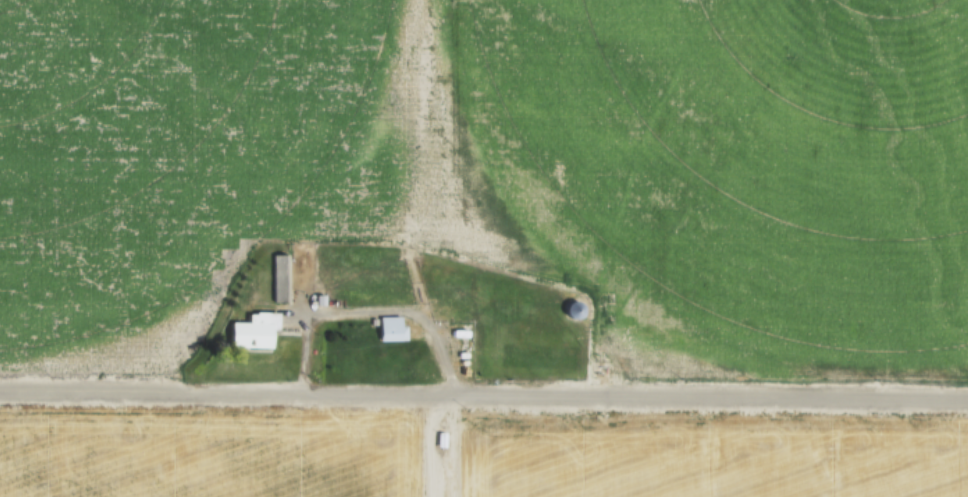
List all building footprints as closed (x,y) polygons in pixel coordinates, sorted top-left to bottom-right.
[(274,255),(288,254),(289,301),(275,302),(274,255)] [(245,289),(251,292),(243,307),(236,304),(245,289)] [(317,296),(326,296),(326,307),(317,307),(317,296)] [(573,319),(578,319),(582,317),(584,314),(585,309),(583,305),(579,302),(575,302),(571,304),(568,307),(568,312),(569,316),(573,319)] [(233,346),(234,323),(251,324),(252,312),(281,314),(280,332),(276,331),(275,348),(233,346)] [(381,341),(381,319),(404,319),(404,341),(381,341)] [(439,433),(447,434),(446,447),(438,446),(439,433)]
